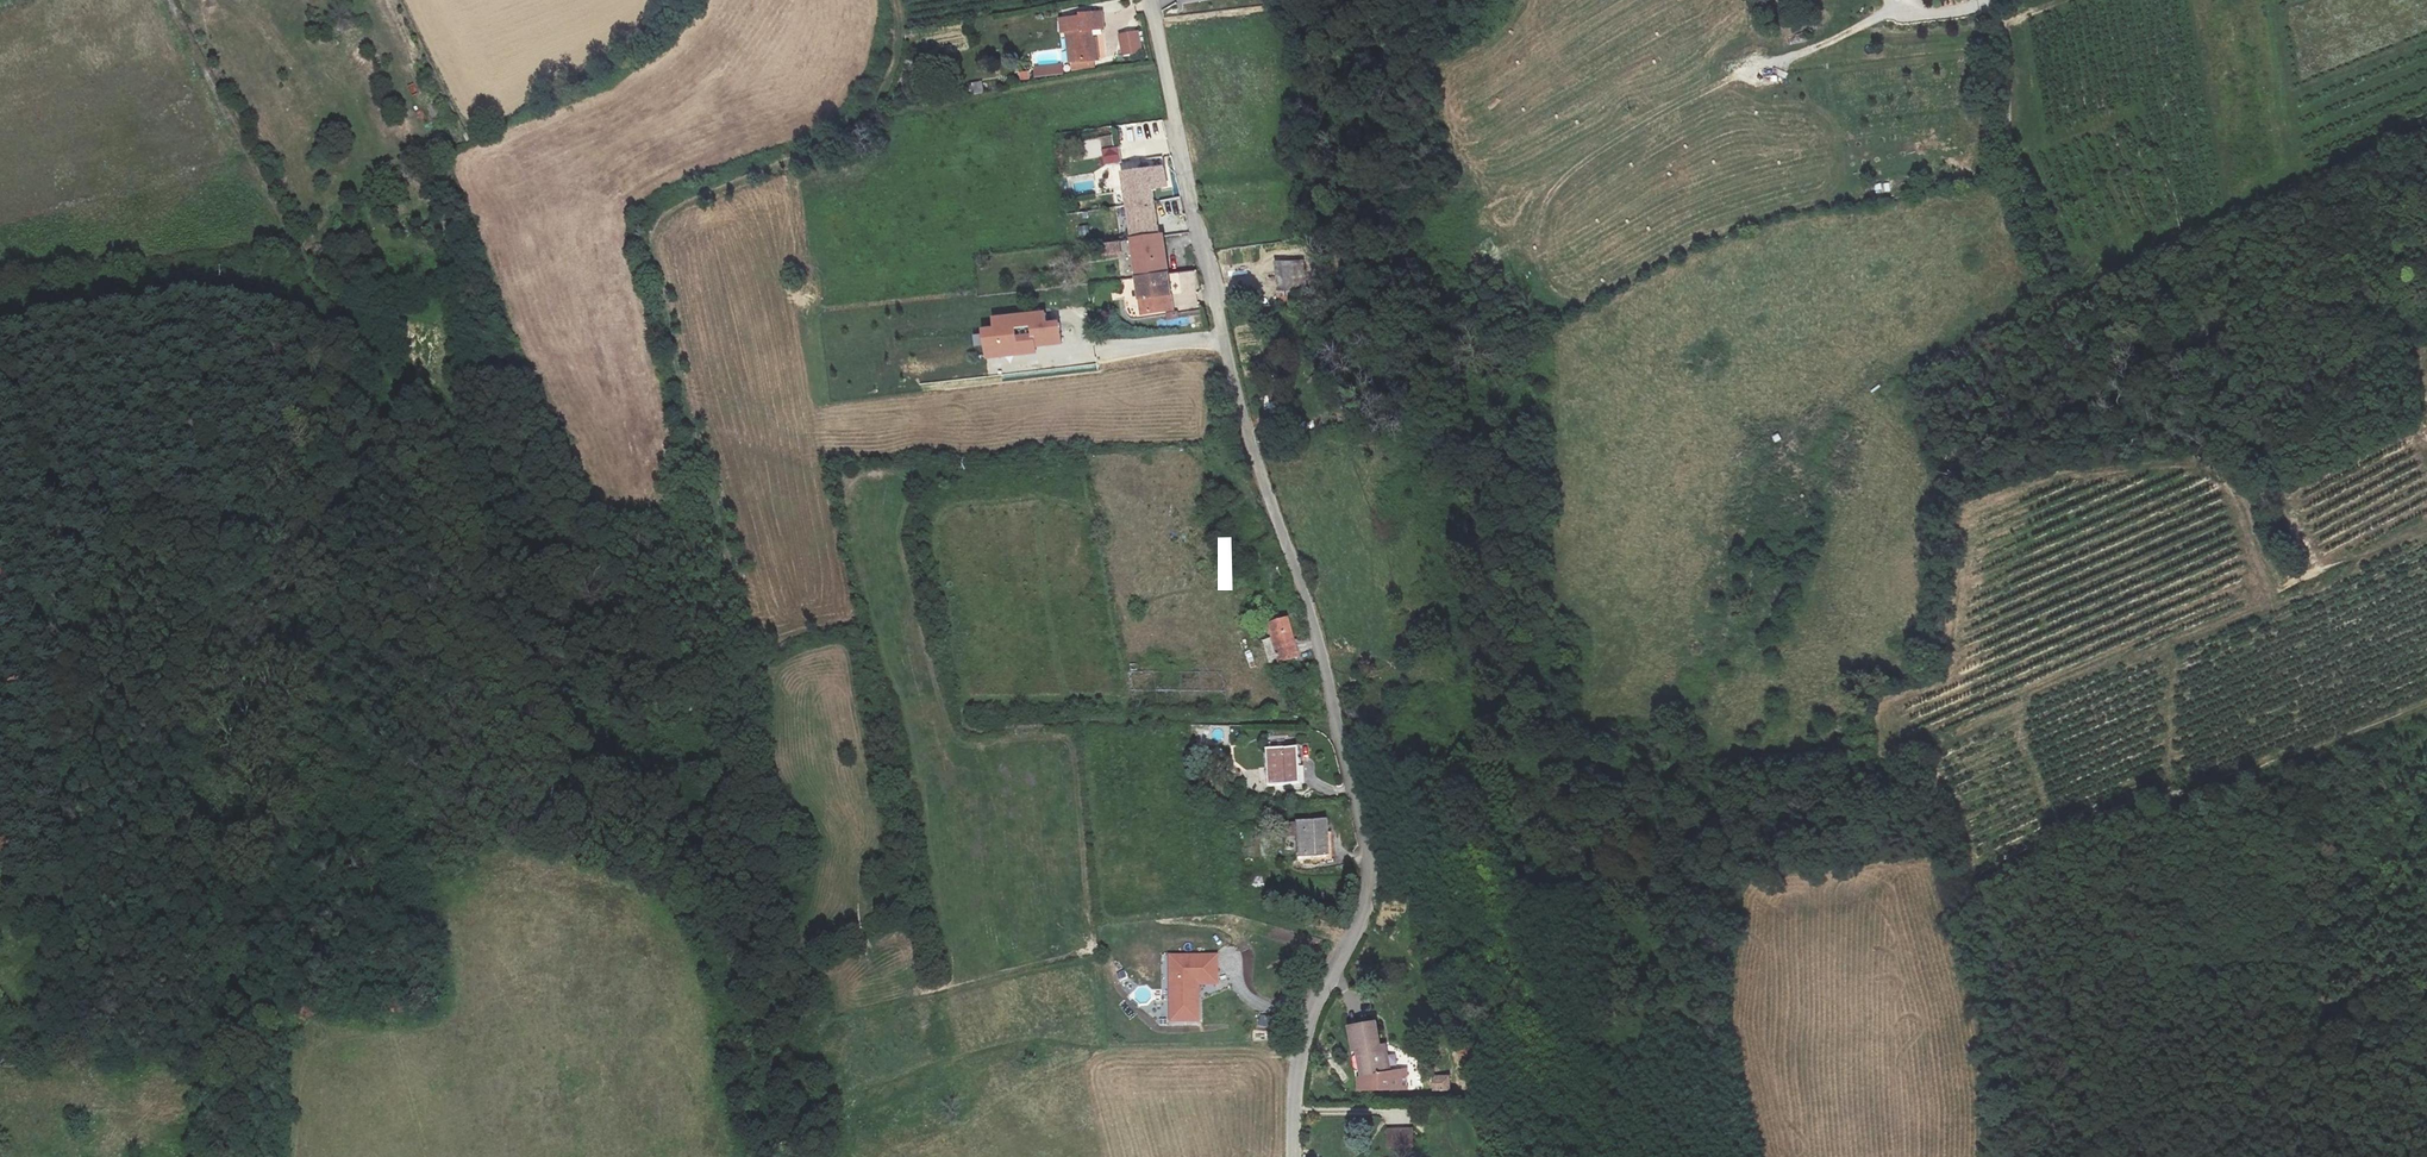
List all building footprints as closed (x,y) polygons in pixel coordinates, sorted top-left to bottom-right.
[(1093,39),(1092,30),(1104,29),(1102,13),(1081,15),(1081,18),(1061,20),(1063,33),(1068,33),(1071,62),(1094,60),(1095,60),(1093,39)] [(938,25),(939,46),(965,45),(964,24),(938,25)] [(1144,53),(1140,29),(1118,33),(1122,56),(1144,53)] [(1095,67),(1094,60),(1071,62),(1072,70),(1095,67)] [(1065,75),(1064,62),(1033,65),(1035,77),(1065,75)] [(972,95),(984,93),(983,82),(971,84),(972,95)] [(1101,148),(1104,165),(1122,161),(1119,145),(1101,148)] [(1160,236),(1153,189),(1168,187),(1164,168),(1124,173),(1132,240),(1160,236)] [(1063,182),(1066,196),(1074,194),(1071,180),(1063,182)] [(1094,191),(1093,180),(1074,181),(1075,193),(1094,191)] [(1137,278),(1168,274),(1164,236),(1160,236),(1132,240),(1137,278)] [(1119,243),(1103,245),(1104,256),(1120,254),(1119,243)] [(1277,304),(1307,302),(1305,258),(1275,260),(1277,304)] [(1141,313),(1172,309),(1168,274),(1137,278),(1141,313)] [(996,329),(984,330),(987,360),(1036,355),(1035,347),(1062,345),(1060,323),(1047,324),(1046,313),(995,319),(996,329)] [(975,346),(982,346),(981,333),(974,334),(975,346)] [(1363,423),(1367,436),(1377,433),(1374,421),(1363,423)] [(1301,668),(1287,620),(1269,625),(1272,638),(1263,641),(1270,666),(1279,664),(1282,673),(1301,668)] [(1298,769),(1297,749),(1266,751),(1267,768),(1259,769),(1260,778),(1267,778),(1268,786),(1284,786),(1284,790),(1299,790),(1299,785),(1296,785),(1295,769),(1298,769)] [(1323,846),(1329,846),(1328,822),(1296,823),(1296,825),(1297,839),(1298,859),(1303,859),(1303,863),(1317,862),(1317,858),(1323,858),(1323,846)] [(1297,839),(1296,825),(1284,825),(1285,839),(1297,839)] [(1262,879),(1250,880),(1251,889),(1263,889),(1262,879)] [(1183,977),(1183,957),(1170,957),(1171,987),(1178,977),(1183,977)] [(1217,957),(1183,957),(1183,977),(1178,977),(1171,987),(1171,1021),(1199,1021),(1198,985),(1217,985),(1217,957)] [(1350,1027),(1354,1051),(1357,1050),(1364,1049),(1365,1055),(1361,1056),(1364,1076),(1361,1077),(1358,1077),(1358,1091),(1407,1090),(1407,1073),(1403,1070),(1391,1072),(1388,1051),(1382,1052),(1381,1046),(1377,1022),(1350,1027)] [(1364,1049),(1357,1050),(1361,1077),(1364,1076),(1361,1056),(1365,1055),(1364,1049)] [(1432,1092),(1451,1091),(1450,1074),(1431,1075),(1432,1092)] [(1413,1146),(1413,1129),(1389,1130),(1389,1147),(1413,1146)]
